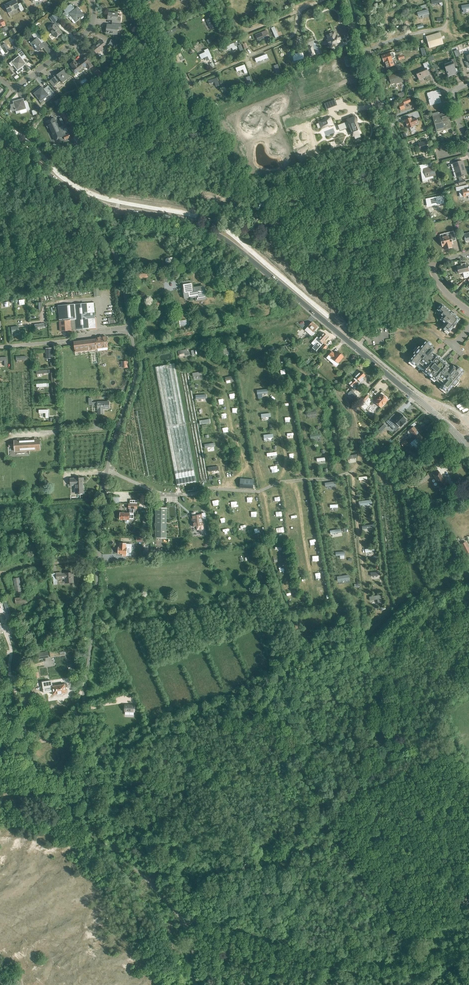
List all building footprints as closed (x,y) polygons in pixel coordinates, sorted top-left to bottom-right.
[(17,5),(15,0),(14,0),(4,5),(8,13),(18,8),(20,12),(24,10),(20,3),(17,5)] [(74,24),(84,16),(78,7),(73,10),(71,7),(63,14),(66,18),(67,18),(68,18),(69,18),(71,16),(73,19),(72,20),(74,24)] [(120,24),(121,18),(118,17),(118,14),(109,13),(108,20),(114,20),(114,23),(120,24)] [(50,18),(54,23),(59,19),(55,14),(50,18)] [(215,29),(210,18),(206,20),(211,30),(215,29)] [(235,19),(226,20),(227,25),(229,24),(229,27),(236,26),(235,19)] [(122,24),(120,24),(114,23),(113,26),(107,25),(106,32),(111,33),(111,34),(117,35),(118,30),(121,30),(122,24)] [(49,29),(56,38),(62,33),(55,24),(49,29)] [(267,30),(255,35),(258,41),(263,38),(264,40),(270,38),(267,30)] [(44,47),(41,43),(44,41),(37,31),(32,35),(36,40),(31,43),(30,41),(29,42),(32,47),(34,45),(39,51),(44,47)] [(335,47),(340,46),(339,44),(343,43),(340,37),(338,38),(337,35),(336,36),(335,32),(327,35),(329,39),(328,40),(331,48),(335,46),(335,47)] [(426,36),(430,48),(443,44),(440,32),(426,36)] [(92,48),(97,54),(106,46),(102,40),(92,48)] [(2,49),(5,53),(9,50),(5,43),(0,46),(0,45),(0,50),(2,49)] [(212,58),(208,49),(204,51),(205,52),(200,55),(201,59),(206,57),(207,58),(208,57),(209,60),(212,58)] [(306,58),(305,50),(302,51),(302,52),(298,53),(299,60),(306,58)] [(23,70),(21,67),(26,64),(23,60),(26,57),(21,51),(18,54),(19,55),(9,63),(11,67),(13,65),(17,71),(15,72),(17,74),(23,70)] [(392,58),(395,57),(394,52),(391,53),(391,52),(382,55),(384,61),(385,61),(387,67),(394,65),(392,58)] [(255,59),(257,63),(268,58),(267,54),(255,59)] [(89,69),(93,66),(90,63),(91,63),(86,56),(79,61),(80,62),(77,64),(75,61),(71,64),(73,68),(72,69),(75,74),(79,71),(80,72),(87,66),(89,69)] [(450,76),(457,73),(455,67),(458,66),(455,59),(452,60),(452,62),(444,65),(446,70),(447,69),(450,76)] [(416,73),(419,80),(425,78),(424,77),(429,75),(427,70),(432,68),(429,61),(423,64),(425,69),(416,73)] [(245,65),(236,68),(237,72),(243,70),(245,74),(248,73),(245,65)] [(61,81),(63,83),(70,77),(64,69),(49,81),(54,87),(61,81)] [(399,83),(403,82),(400,73),(389,77),(391,84),(399,82),(399,83)] [(217,78),(208,81),(209,84),(215,82),(216,87),(220,86),(217,78)] [(48,89),(45,91),(42,87),(33,93),(41,103),(45,101),(43,99),(49,95),(50,97),(52,95),(48,89)] [(433,105),(441,103),(438,94),(440,93),(439,90),(427,93),(430,103),(433,102),(433,105)] [(28,103),(25,104),(23,98),(13,101),(13,103),(10,104),(11,108),(10,109),(13,111),(15,110),(16,114),(20,113),(20,111),(26,109),(26,111),(30,110),(28,103)] [(400,104),(399,104),(401,110),(407,108),(405,104),(406,103),(406,104),(411,102),(409,98),(399,102),(400,104)] [(331,99),(323,102),(325,108),(333,105),(331,99)] [(70,121),(65,113),(61,115),(66,124),(70,121)] [(440,131),(450,129),(448,121),(449,121),(447,113),(433,116),(436,128),(439,128),(440,131)] [(319,120),(315,122),(317,127),(321,126),(331,122),(329,116),(319,120)] [(354,117),(340,122),(343,128),(350,126),(354,139),(361,136),(354,117)] [(57,139),(63,137),(54,118),(46,122),(50,129),(51,129),(52,131),(53,130),(57,139)] [(415,119),(412,120),(411,118),(405,120),(408,129),(415,127),(414,126),(417,125),(415,119)] [(418,144),(421,151),(429,149),(427,141),(418,144)] [(465,170),(463,165),(464,165),(463,161),(453,164),(457,178),(459,177),(460,181),(458,181),(459,183),(455,184),(453,184),(453,186),(455,186),(455,187),(466,183),(465,179),(463,180),(462,177),(467,175),(465,170)] [(434,167),(427,168),(427,164),(418,166),(419,171),(421,170),(423,182),(427,181),(429,179),(433,178),(432,177),(436,176),(434,167)] [(441,198),(426,201),(427,207),(443,204),(441,198)] [(249,224),(255,228),(260,220),(257,218),(259,215),(256,213),(251,219),(252,220),(249,224)] [(445,249),(452,248),(451,244),(453,244),(452,241),(456,240),(453,232),(449,233),(450,236),(440,238),(441,242),(442,246),(444,246),(445,249)] [(466,265),(465,264),(461,265),(461,266),(457,267),(456,268),(455,269),(456,272),(457,273),(458,273),(458,274),(463,273),(464,279),(467,278),(468,276),(468,266),(468,267),(467,265),(466,265)] [(203,286),(193,288),(192,281),(183,282),(185,298),(199,296),(199,300),(206,299),(205,290),(204,291),(203,286)] [(77,330),(96,328),(94,302),(74,304),(57,306),(57,309),(58,309),(59,318),(70,317),(70,320),(59,321),(60,332),(68,331),(68,334),(74,334),(74,330),(72,330),(71,320),(76,320),(77,330)] [(452,311),(451,312),(442,304),(441,306),(440,305),(438,308),(438,309),(436,312),(439,315),(439,314),(443,317),(440,320),(445,323),(441,328),(445,331),(444,332),(447,334),(449,332),(453,328),(453,327),(454,328),(456,325),(456,324),(460,319),(455,316),(456,315),(452,311)] [(310,333),(313,335),(315,333),(314,332),(318,327),(311,322),(307,328),(311,331),(310,333)] [(325,341),(325,340),(328,337),(324,333),(319,338),(317,337),(313,341),(316,344),(314,346),(317,349),(321,345),(325,341)] [(103,348),(108,347),(107,337),(96,338),(97,339),(74,342),(75,351),(98,348),(97,346),(103,345),(103,348)] [(434,350),(431,348),(433,346),(426,341),(420,348),(419,347),(413,354),(415,355),(409,361),(416,367),(417,365),(423,370),(427,374),(431,378),(432,377),(436,381),(442,385),(441,387),(447,392),(453,386),(454,388),(460,381),(458,380),(464,372),(457,367),(456,369),(453,367),(452,368),(432,352),(434,350)] [(338,352),(335,355),(332,352),(326,359),(337,367),(339,364),(338,364),(344,357),(338,352)] [(155,367),(177,486),(196,482),(175,364),(155,367)] [(366,376),(361,372),(355,378),(355,379),(353,380),(348,384),(353,389),(353,388),(355,390),(357,388),(355,386),(358,384),(356,382),(357,381),(359,383),(366,376)] [(381,395),(375,402),(381,408),(388,400),(381,395)] [(104,409),(110,409),(110,402),(92,403),(92,406),(98,406),(98,410),(99,410),(99,415),(104,414),(104,409)] [(49,413),(49,410),(39,410),(39,413),(46,413),(46,418),(49,418),(49,413)] [(396,419),(393,416),(386,422),(389,425),(392,423),(397,429),(400,426),(401,427),(406,422),(405,421),(407,420),(401,414),(396,419)] [(414,437),(418,433),(414,427),(409,431),(408,431),(408,432),(408,433),(409,434),(410,435),(411,434),(412,434),(414,437)] [(418,433),(414,437),(416,439),(411,442),(416,449),(421,445),(419,442),(423,439),(418,433)] [(15,441),(15,451),(41,449),(40,439),(15,441)] [(446,477),(443,478),(439,470),(433,473),(441,488),(445,485),(447,487),(450,485),(446,477)] [(76,493),(84,492),(83,478),(71,479),(71,484),(76,484),(76,493)] [(408,484),(410,489),(418,485),(415,479),(413,480),(409,482),(410,483),(408,484)] [(134,509),(137,509),(137,500),(130,500),(130,504),(129,504),(129,509),(130,509),(130,513),(120,513),(120,520),(125,520),(125,522),(126,523),(128,523),(129,522),(129,520),(129,519),(134,519),(134,510),(134,509)] [(156,538),(166,538),(167,508),(156,508),(156,538)] [(202,514),(196,515),(196,513),(192,513),(192,516),(191,516),(193,527),(196,526),(197,530),(199,530),(199,531),(200,532),(203,532),(204,530),(203,525),(202,514)] [(465,555),(468,553),(468,547),(466,542),(460,545),(465,555)] [(126,555),(130,555),(130,548),(127,548),(119,547),(118,554),(123,554),(123,556),(126,556),(126,555)] [(69,574),(61,575),(61,572),(56,573),(50,574),(51,577),(53,577),(54,585),(58,584),(57,580),(62,579),(62,580),(65,580),(66,583),(74,583),(73,573),(69,574)] [(13,579),(16,594),(22,593),(20,577),(13,579)] [(66,685),(62,686),(61,684),(56,685),(56,687),(52,687),(53,695),(57,695),(58,696),(62,695),(63,694),(67,693),(66,685)] [(127,705),(125,705),(125,711),(128,712),(133,712),(134,712),(135,705),(130,705),(130,704),(127,704),(127,705)]
